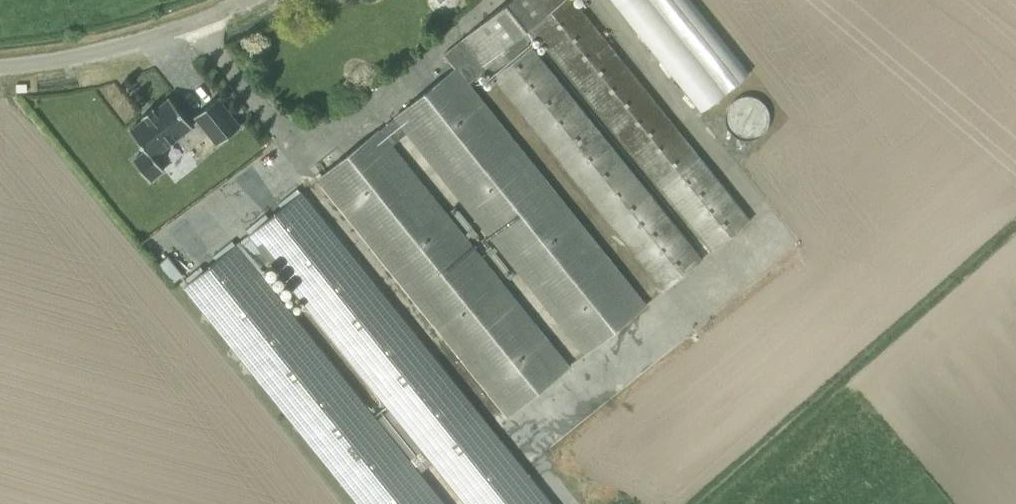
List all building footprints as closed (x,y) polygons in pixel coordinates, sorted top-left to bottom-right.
[(462,39),(444,54),(455,68),(468,84),(487,70),(663,290),(703,258),(528,41),(538,33),(713,250),(750,220),(574,0),(511,0),(462,39)] [(698,113),(748,75),(691,0),(613,0),(698,113)] [(645,305),(468,84),(455,68),(395,117),(395,118),(408,133),(585,354),(645,305)] [(758,132),(760,98),(729,97),(727,131),(758,132)] [(144,116),(146,117),(130,130),(146,150),(133,160),(150,181),(164,170),(154,157),(177,138),(187,151),(209,134),(217,145),(240,126),(218,98),(195,116),(198,120),(191,125),(170,98),(154,111),(153,109),(154,108),(153,107),(142,115),(143,116),(144,116)] [(393,145),(408,133),(395,118),(380,130),(379,129),(318,178),(508,416),(570,366),(393,145)] [(301,193),(283,208),(270,218),(250,234),(251,235),(237,246),(236,245),(217,260),(204,271),(185,286),(360,503),(444,503),(419,473),(433,462),(467,503),(551,503),(301,193)]
